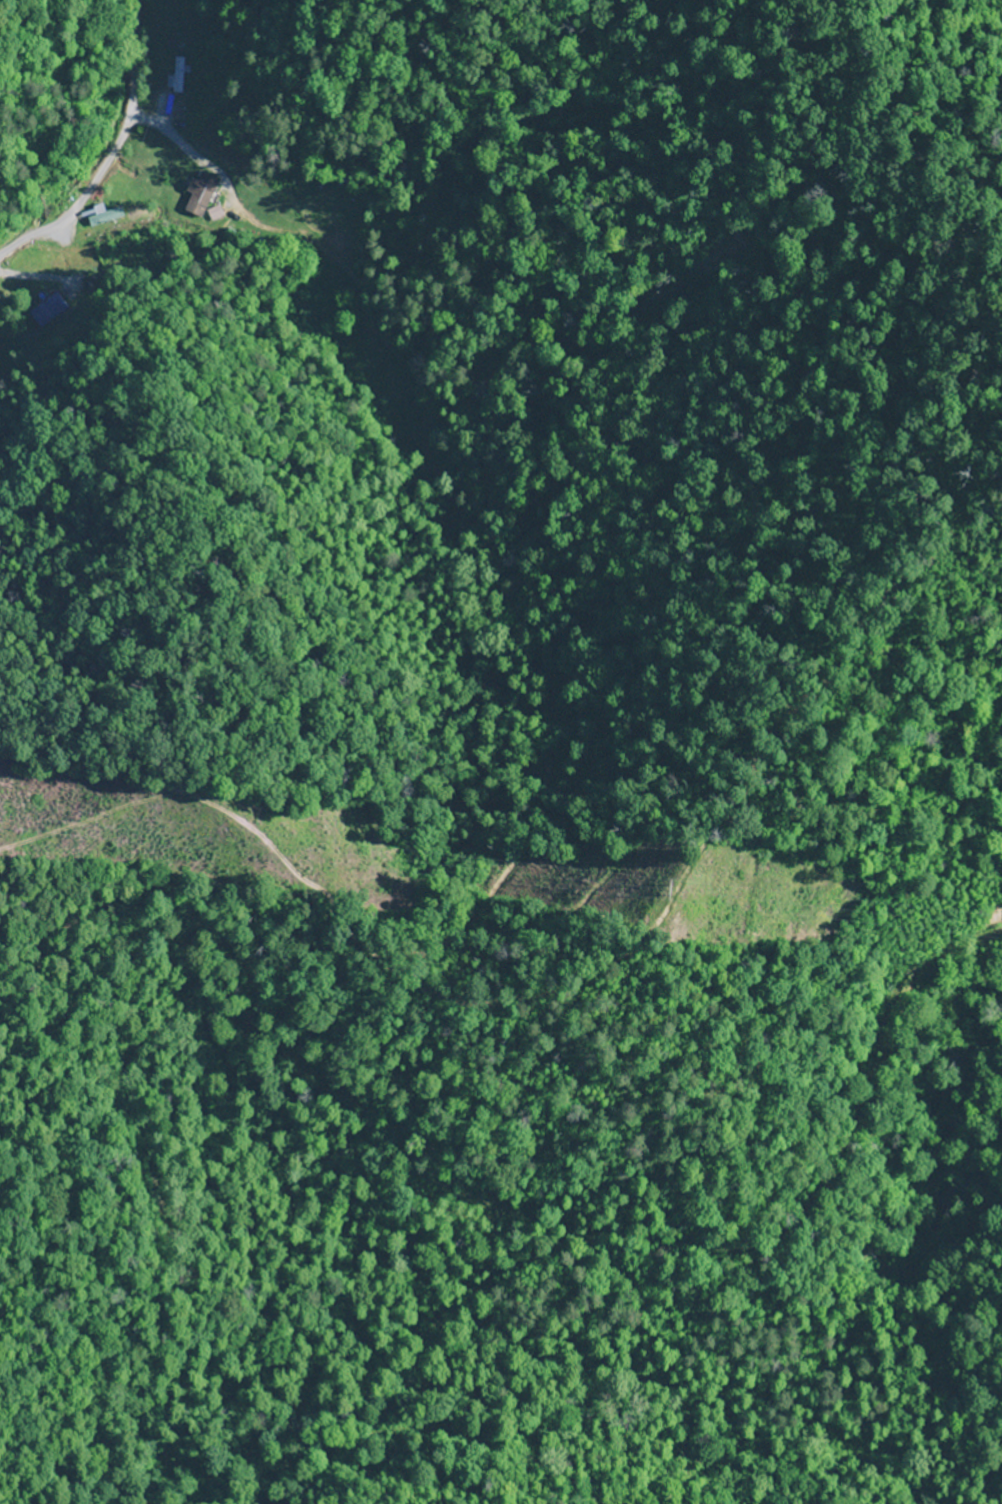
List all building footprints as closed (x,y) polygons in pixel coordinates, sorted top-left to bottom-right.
[(183,58),(172,58),(172,94),(183,94),(183,58)] [(218,179),(201,172),(197,181),(190,179),(184,192),(190,194),(183,211),(201,219),(218,179)] [(123,206),(104,212),(102,204),(93,207),(96,216),(82,220),(85,230),(126,217),(123,206)] [(26,313),(39,330),(68,309),(55,292),(26,313)]
